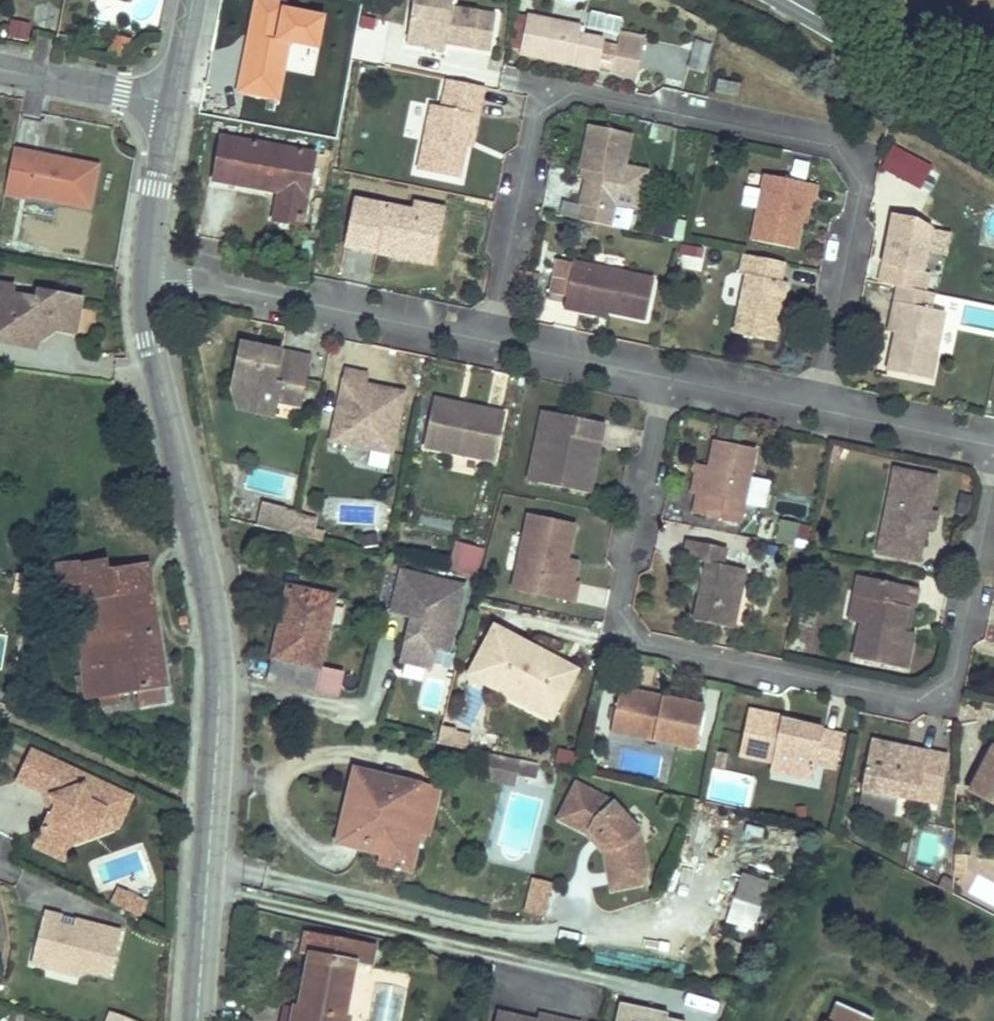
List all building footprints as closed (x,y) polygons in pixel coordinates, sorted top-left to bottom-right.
[(236,93),(279,101),(289,42),(319,47),(326,14),(280,5),(281,0),(253,0),(236,93)] [(493,15),(453,7),(454,0),(411,0),(402,45),(441,53),(442,44),(486,53),(493,15)] [(585,26),(528,16),(521,54),(578,64),(583,34),(585,26)] [(13,20),(9,39),(29,43),(33,24),(13,20)] [(645,35),(620,31),(615,60),(640,64),(645,35)] [(583,34),(578,64),(601,68),(606,37),(583,34)] [(124,39),(109,36),(106,50),(121,54),(124,39)] [(713,44),(697,39),(689,68),(705,72),(713,44)] [(640,64),(615,60),(614,70),(638,74),(640,64)] [(319,117),(321,76),(286,73),(284,115),(319,117)] [(475,109),(479,85),(440,79),(435,106),(426,105),(415,169),(458,175),(462,148),(469,109),(475,109)] [(739,83),(717,79),(715,90),(737,95),(739,83)] [(469,109),(462,148),(469,149),(475,109),(469,109)] [(640,133),(594,126),(586,171),(595,173),(590,206),(595,207),(593,218),(620,222),(622,211),(628,212),(640,133)] [(319,153),(222,135),(213,184),(276,196),(272,220),(305,227),(319,153)] [(895,145),(882,166),(920,189),(933,167),(895,145)] [(100,169),(17,151),(8,194),(32,200),(33,193),(91,208),(100,169)] [(759,164),(750,232),(796,238),(803,185),(811,186),(812,171),(759,164)] [(354,195),(345,248),(403,258),(405,246),(434,251),(439,221),(409,215),(410,205),(354,195)] [(443,203),(412,198),(410,205),(409,215),(439,221),(443,203)] [(682,233),(685,214),(666,211),(663,230),(682,233)] [(930,225),(913,216),(891,212),(880,281),(897,284),(925,289),(929,271),(923,270),(929,230),(930,225)] [(949,233),(929,230),(926,252),(945,255),(949,233)] [(786,250),(740,243),(736,262),(747,264),(742,294),(736,328),(781,336),(787,301),(775,299),(776,290),(789,292),(791,273),(783,271),(786,250)] [(405,246),(403,258),(432,264),(434,251),(405,246)] [(575,302),(581,263),(564,260),(558,299),(575,302)] [(736,262),(732,262),(727,291),(742,294),(747,264),(736,262)] [(665,275),(581,263),(575,302),(573,313),(594,316),(596,305),(619,308),(659,314),(665,275)] [(8,278),(3,305),(0,304),(0,339),(12,341),(13,338),(26,340),(25,344),(43,348),(46,332),(60,331),(70,324),(80,326),(86,294),(45,286),(43,293),(16,287),(17,280),(8,278)] [(925,289),(897,284),(894,304),(901,305),(896,338),(890,372),(931,379),(943,311),(935,309),(923,307),(925,289)] [(789,292),(776,290),(775,299),(787,301),(789,292)] [(901,305),(894,304),(888,336),(896,338),(901,305)] [(596,305),(594,316),(617,320),(619,308),(596,305)] [(310,355),(279,349),(277,358),(264,355),(265,346),(237,340),(228,384),(257,390),(263,401),(261,408),(278,411),(281,397),(300,401),(310,355)] [(279,349),(265,346),(264,355),(277,358),(279,349)] [(346,368),(334,426),(359,432),(357,441),(394,449),(406,391),(374,385),(372,395),(360,392),(362,382),(364,371),(346,368)] [(372,395),(374,385),(362,382),(360,392),(372,395)] [(263,401),(257,390),(228,384),(245,404),(261,408),(263,401)] [(507,409),(487,406),(486,414),(459,409),(461,400),(441,396),(432,441),(498,454),(507,409)] [(281,397),(278,411),(297,415),(300,401),(281,397)] [(487,406),(461,400),(459,409),(486,414),(487,406)] [(538,431),(548,433),(537,483),(588,494),(603,425),(543,412),(538,431)] [(359,432),(334,426),(332,436),(357,441),(359,432)] [(548,433),(538,431),(527,481),(537,483),(548,433)] [(702,499),(696,497),(692,515),(742,525),(757,451),(714,442),(708,469),(702,499)] [(708,469),(697,467),(691,496),(696,497),(702,499),(708,469)] [(931,503),(936,476),(895,467),(883,531),(898,534),(893,556),(919,561),(927,520),(931,503)] [(294,507),(263,501),(259,523),(289,530),(293,512),(294,507)] [(944,506),(931,503),(927,520),(940,523),(944,506)] [(566,555),(574,521),(529,511),(513,584),(573,597),(577,579),(572,578),(562,576),(566,555)] [(317,517),(293,512),(289,530),(324,537),(326,529),(315,526),(317,517)] [(764,516),(762,540),(795,542),(797,519),(764,516)] [(883,531),(878,553),(893,556),(898,534),(883,531)] [(362,534),(364,547),(378,546),(377,532),(362,534)] [(486,549),(459,541),(455,556),(404,543),(400,559),(478,579),(486,549)] [(731,628),(744,570),(725,566),(729,550),(693,542),(689,560),(708,564),(705,578),(711,580),(709,590),(703,589),(696,620),(731,628)] [(572,578),(576,557),(566,555),(562,576),(572,578)] [(172,699),(161,618),(137,619),(135,596),(92,600),(88,569),(87,561),(62,564),(68,605),(79,604),(90,676),(83,677),(84,687),(90,687),(90,693),(109,692),(110,702),(125,700),(124,690),(141,688),(143,701),(172,699)] [(161,618),(154,562),(88,569),(92,600),(135,596),(137,619),(161,618)] [(449,650),(464,585),(402,570),(392,610),(413,615),(417,616),(414,629),(410,628),(402,660),(431,667),(436,646),(449,650)] [(709,590),(711,580),(705,578),(703,589),(709,590)] [(920,592),(856,578),(853,591),(862,602),(858,624),(864,625),(857,658),(906,669),(913,637),(906,635),(897,633),(899,621),(905,622),(909,604),(913,605),(917,605),(920,592)] [(326,593),(288,584),(266,677),(313,688),(329,620),(320,618),(322,611),(326,593)] [(862,602),(853,591),(846,621),(858,624),(862,602)] [(320,618),(329,620),(330,613),(335,595),(326,593),(322,611),(320,618)] [(906,635),(913,605),(909,604),(905,622),(899,621),(897,633),(906,635)] [(521,654),(518,639),(498,627),(470,676),(492,689),(498,679),(551,710),(574,670),(551,657),(535,663),(521,654)] [(551,657),(518,639),(521,654),(535,663),(551,657)] [(345,672),(322,668),(318,691),(340,695),(345,672)] [(492,689),(546,719),(551,710),(498,679),(492,689)] [(667,704),(652,701),(654,693),(622,685),(614,720),(635,725),(633,735),(696,749),(707,704),(669,696),(667,704)] [(669,696),(654,693),(652,701),(667,704),(669,696)] [(782,714),(749,708),(740,758),(774,765),(773,772),(787,774),(796,768),(815,771),(817,763),(831,766),(836,735),(780,725),(782,714)] [(614,720),(612,730),(633,735),(635,725),(614,720)] [(442,725),(439,743),(468,748),(470,733),(456,730),(456,728),(442,725)] [(944,776),(925,773),(930,752),(913,748),(911,755),(890,751),(891,744),(873,740),(863,789),(919,801),(938,805),(938,804),(944,776)] [(913,748),(891,744),(890,751),(911,755),(913,748)] [(576,751),(560,748),(557,764),(573,767),(576,751)] [(49,757),(33,749),(17,782),(34,789),(49,757)] [(948,755),(930,752),(925,773),(944,776),(948,755)] [(725,770),(729,756),(718,753),(714,768),(725,770)] [(487,777),(516,783),(518,773),(517,773),(520,760),(492,754),(487,777)] [(993,755),(975,797),(993,805),(993,755)] [(81,771),(49,757),(34,789),(43,793),(50,797),(52,804),(49,810),(35,839),(65,853),(70,842),(78,824),(99,820),(106,804),(126,813),(135,795),(98,777),(86,781),(81,771)] [(537,778),(540,765),(520,760),(517,773),(518,773),(537,778)] [(413,814),(421,778),(355,766),(339,846),(382,854),(394,857),(403,812),(413,814)] [(787,774),(773,772),(772,777),(813,785),(815,771),(796,768),(787,774)] [(440,782),(421,778),(413,814),(403,812),(394,857),(382,854),(379,866),(409,872),(418,830),(429,832),(440,782)] [(614,797),(611,800),(576,782),(558,817),(587,832),(589,827),(597,831),(603,838),(604,839),(601,841),(603,850),(611,889),(640,883),(646,865),(639,831),(642,828),(614,797)] [(52,804),(50,797),(43,793),(49,810),(52,804)] [(126,813),(106,804),(99,820),(78,824),(70,842),(119,829),(126,813)] [(603,838),(597,831),(589,827),(587,832),(603,850),(601,841),(604,839),(603,838)] [(769,882),(742,874),(728,923),(755,930),(769,882)] [(943,877),(938,887),(953,894),(953,882),(943,877)] [(554,883),(533,878),(524,913),(546,918),(554,883)] [(160,907),(136,894),(130,905),(154,917),(160,907)] [(67,913),(46,910),(38,960),(50,962),(64,956),(90,961),(124,966),(131,925),(82,916),(81,923),(80,932),(64,930),(66,920),(67,913)] [(81,923),(66,920),(64,930),(80,932),(81,923)] [(378,947),(306,932),(301,955),(309,957),(299,1004),(294,1003),(293,1009),(291,1020),(354,1020),(355,1017),(350,1016),(360,964),(375,967),(378,947)] [(90,961),(64,956),(50,962),(48,975),(87,982),(90,961)] [(837,1001),(828,1020),(871,1020),(873,1017),(837,1001)] [(615,1020),(667,1020),(668,1017),(618,1006),(615,1020)] [(537,1020),(496,1011),(494,1020),(542,1020),(537,1020)]
